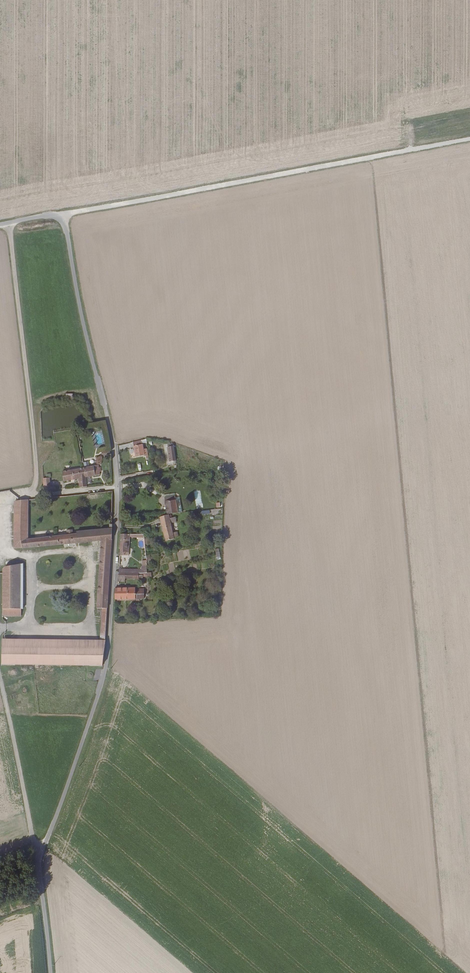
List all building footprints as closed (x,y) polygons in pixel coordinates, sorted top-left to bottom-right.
[(142,445),(133,446),(135,457),(144,455),(144,457),(145,457),(146,459),(148,458),(146,449),(143,449),(142,445)] [(98,465),(84,468),(86,477),(89,477),(99,475),(99,472),(101,472),(100,467),(98,467),(98,465)] [(84,468),(62,472),(64,481),(78,479),(79,488),(87,487),(86,484),(86,477),(84,468)] [(177,513),(175,496),(165,498),(166,514),(177,513)] [(28,500),(18,501),(15,501),(14,541),(22,541),(28,541),(27,536),(28,500)] [(168,514),(166,515),(159,516),(165,541),(174,539),(170,522),(176,521),(174,517),(169,518),(168,514)] [(22,541),(22,548),(101,540),(97,608),(102,608),(107,608),(111,538),(112,528),(27,536),(28,541),(22,541)] [(130,534),(120,534),(119,549),(120,549),(120,556),(128,555),(129,548),(126,548),(128,536),(130,536),(130,534)] [(3,569),(3,574),(2,608),(21,608),(23,608),(23,564),(5,567),(3,569)] [(122,573),(118,572),(117,581),(125,581),(125,578),(142,579),(142,577),(142,575),(141,575),(141,572),(138,573),(122,573)] [(115,588),(115,599),(144,598),(144,588),(135,588),(135,587),(115,588)] [(2,664),(101,665),(104,646),(2,645),(2,664)]
